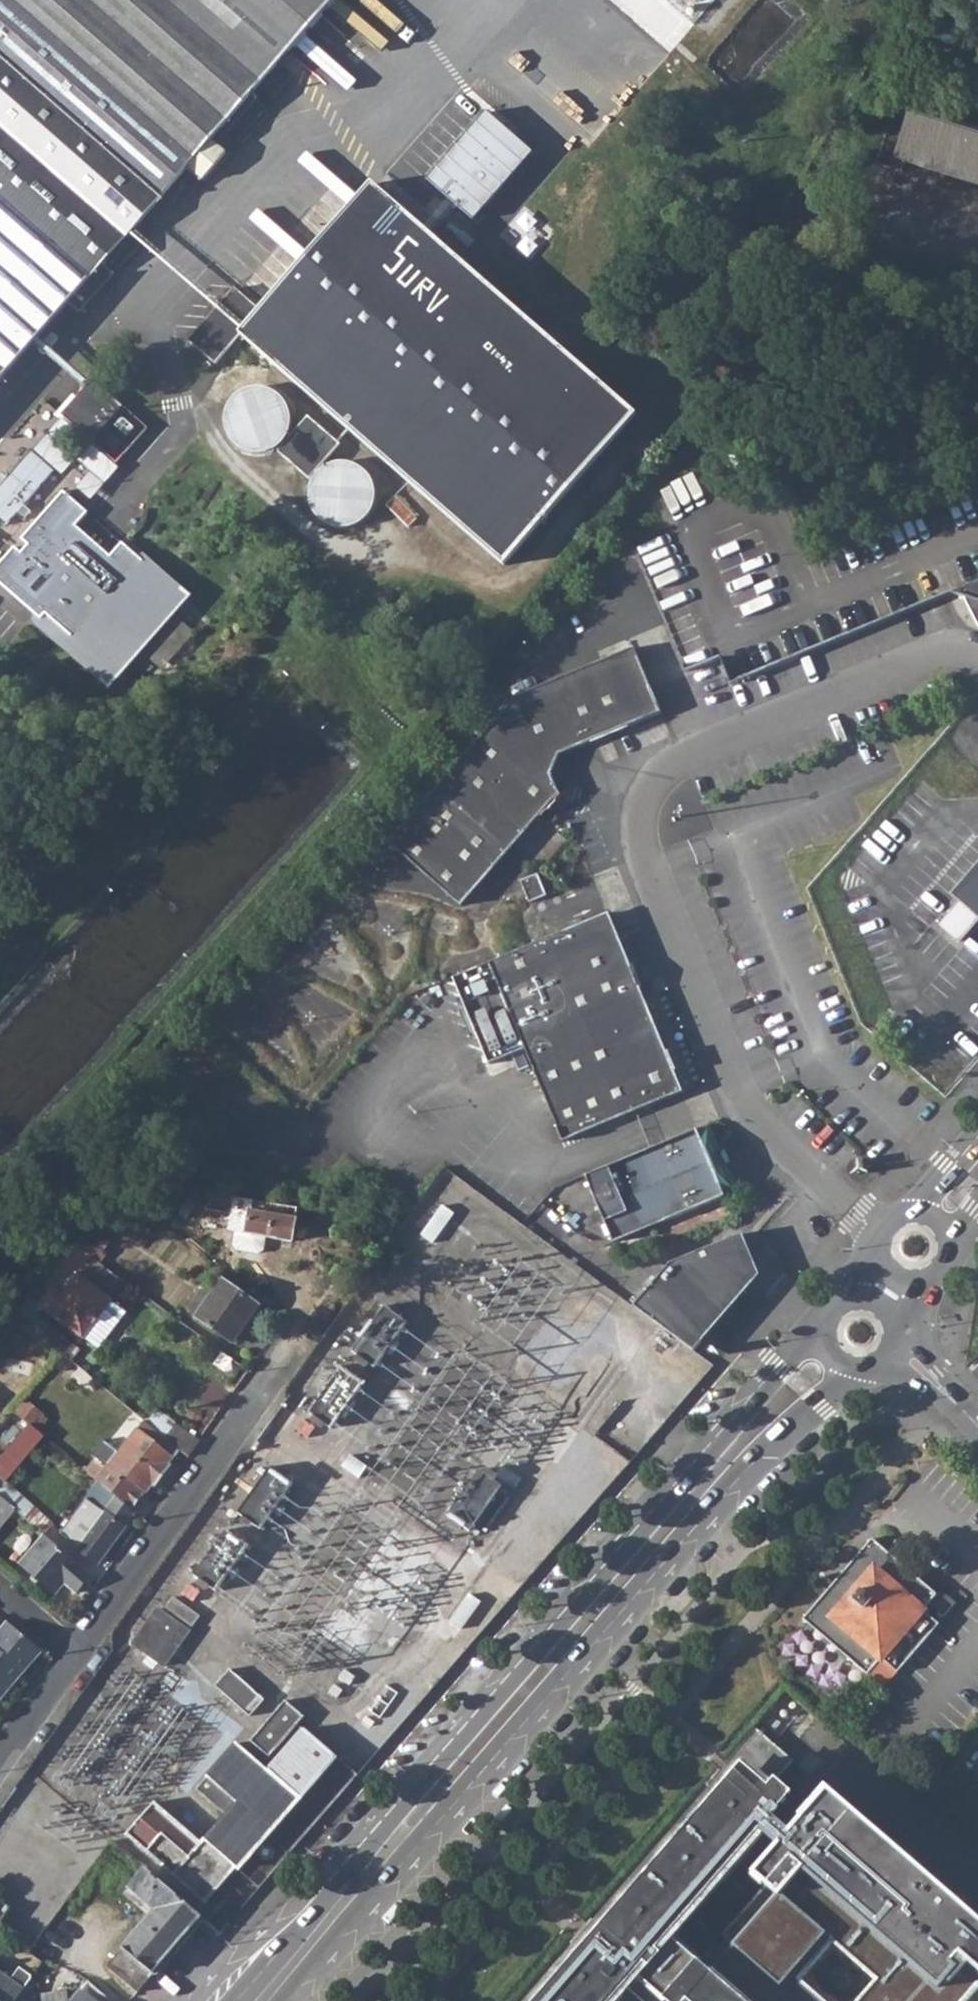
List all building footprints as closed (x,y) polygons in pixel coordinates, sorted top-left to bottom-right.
[(76,294),(87,303),(114,272),(103,263),(108,257),(119,266),(140,242),(129,233),(223,125),(239,139),(267,107),(251,94),(333,0),(0,0),(0,381),(76,294)] [(674,26),(643,0),(558,0),(544,16),(623,84),(674,26)] [(977,178),(977,128),(914,108),(917,96),(903,92),(899,105),(905,107),(902,116),(896,114),(880,166),(897,171),(902,155),(977,178)] [(899,105),(896,114),(902,116),(905,107),(899,105)] [(489,109),(427,177),(474,219),(536,151),(489,109)] [(242,334),(504,566),(636,416),(373,183),(262,309),(240,290),(193,344),(216,364),(242,334)] [(70,407),(125,455),(156,419),(101,371),(70,407)] [(271,450),(284,441),(286,442),(281,447),(313,475),(317,470),(319,471),(311,483),(309,497),(314,512),(322,520),(338,528),(354,526),(362,522),(370,514),(375,501),(376,492),(372,479),(365,470),(353,463),(337,462),(323,468),(321,466),(341,443),(309,415),(289,438),(287,436),(291,423),(290,407),(284,398),(273,390),(255,386),(240,392),(229,405),(226,414),(226,425),(234,441),(249,451),(263,452),(271,450)] [(34,511),(40,504),(32,497),(62,463),(40,443),(0,488),(0,503),(15,516),(26,504),(34,511)] [(0,565),(0,567),(44,606),(50,611),(55,606),(117,660),(186,582),(131,534),(119,548),(85,518),(96,504),(72,483),(30,531),(37,536),(30,544),(23,539),(0,565)] [(958,588),(961,593),(977,626),(977,577),(958,588)] [(196,591),(186,582),(117,660),(55,606),(50,611),(44,606),(39,612),(117,680),(196,591)] [(662,722),(650,693),(686,677),(671,642),(636,656),(519,705),(390,853),(463,916),(515,856),(561,804),(552,784),(561,764),(662,722)] [(515,856),(463,916),(474,926),(527,866),(515,856)] [(956,943),(975,919),(977,916),(977,861),(948,896),(955,902),(935,926),(956,943)] [(543,881),(526,888),(534,910),(551,903),(543,881)] [(522,1054),(558,1141),(590,1128),(679,1091),(609,922),(452,987),(486,1069),(522,1054)] [(709,1158),(697,1128),(585,1174),(613,1241),(725,1195),(709,1158)] [(262,1239),(289,1244),(295,1212),(212,1197),(202,1211),(236,1217),(230,1248),(233,1252),(255,1257),(260,1253),(262,1239)] [(441,1205),(421,1235),(433,1244),(455,1214),(441,1205)] [(699,1339),(744,1293),(743,1289),(756,1278),(749,1258),(744,1242),(739,1245),(736,1238),(669,1265),(631,1307),(693,1352),(702,1342),(699,1339)] [(40,1309),(79,1340),(109,1303),(77,1277),(61,1296),(55,1290),(40,1309)] [(185,1313),(231,1345),(257,1308),(220,1283),(209,1298),(199,1292),(185,1313)] [(124,1315),(109,1303),(79,1340),(94,1352),(124,1315)] [(356,1352),(382,1366),(408,1317),(382,1303),(356,1352)] [(319,1348),(287,1393),(335,1428),(367,1383),(319,1348)] [(417,1401),(398,1388),(387,1403),(406,1416),(417,1401)] [(45,1421),(22,1401),(12,1412),(35,1432),(45,1421)] [(112,1499),(127,1511),(140,1494),(142,1497),(176,1454),(142,1424),(102,1472),(93,1482),(97,1485),(112,1499)] [(163,1440),(184,1459),(195,1445),(174,1427),(163,1440)] [(351,1455),(342,1467),(359,1479),(367,1467),(351,1455)] [(102,1472),(92,1463),(84,1474),(93,1482),(102,1472)] [(493,1478),(513,1491),(521,1479),(501,1465),(493,1478)] [(476,1466),(446,1510),(483,1535),(513,1491),(493,1478),(476,1466)] [(112,1499),(97,1485),(57,1535),(75,1553),(93,1566),(132,1516),(127,1511),(112,1499)] [(344,1503),(325,1490),(317,1502),(335,1514),(344,1503)] [(12,1511),(0,1500),(0,1525),(12,1511)] [(224,1523),(194,1575),(222,1591),(252,1540),(224,1523)] [(16,1565),(50,1597),(61,1586),(72,1595),(87,1579),(41,1537),(16,1565)] [(808,1625),(888,1694),(943,1630),(928,1616),(934,1608),(950,1622),(960,1609),(945,1596),(942,1600),(877,1545),(808,1625)] [(305,1626),(323,1632),(343,1575),(335,1572),(333,1577),(310,1569),(304,1587),(296,1584),(279,1631),(301,1639),(305,1626)] [(482,1603),(470,1594),(447,1627),(459,1635),(482,1603)] [(201,1617),(174,1598),(166,1610),(193,1629),(201,1617)] [(192,1631),(156,1607),(131,1645),(165,1669),(192,1631)] [(39,1654),(5,1624),(0,1630),(0,1697),(39,1654)] [(228,1670),(214,1687),(249,1717),(263,1700),(228,1670)] [(251,1744),(274,1764),(266,1773),(235,1746),(204,1782),(233,1807),(199,1846),(152,1806),(125,1838),(203,1906),(234,1871),(236,1874),(240,1870),(338,1758),(304,1729),(301,1734),(296,1729),(304,1720),(286,1704),(251,1744)] [(761,1795),(774,1779),(791,1760),(754,1728),(724,1762),(733,1770),(761,1795)] [(338,1758),(240,1870),(261,1888),(358,1776),(346,1765),(350,1760),(345,1756),(341,1761),(338,1758)] [(825,1786),(788,1829),(770,1815),(787,1795),(789,1797),(791,1794),(774,1779),(761,1795),(733,1770),(532,2000),(823,2000),(800,1982),(830,1948),(867,1978),(848,2000),(977,2000),(977,1919),(825,1786)] [(509,1807),(505,1804),(492,1820),(499,1826),(512,1810),(509,1807)] [(104,1970),(136,1995),(202,1921),(137,1866),(136,1867),(129,1875),(137,1882),(129,1891),(155,1913),(104,1970)] [(430,1896),(426,1893),(413,1909),(420,1914),(433,1899),(430,1896)] [(33,1974),(22,1966),(14,1978),(0,1968),(0,2000),(14,2000),(33,1974)] [(86,1984),(71,2000),(105,2000),(86,1984)] [(66,1992),(39,1995),(39,2000),(67,2000),(66,1992)]
